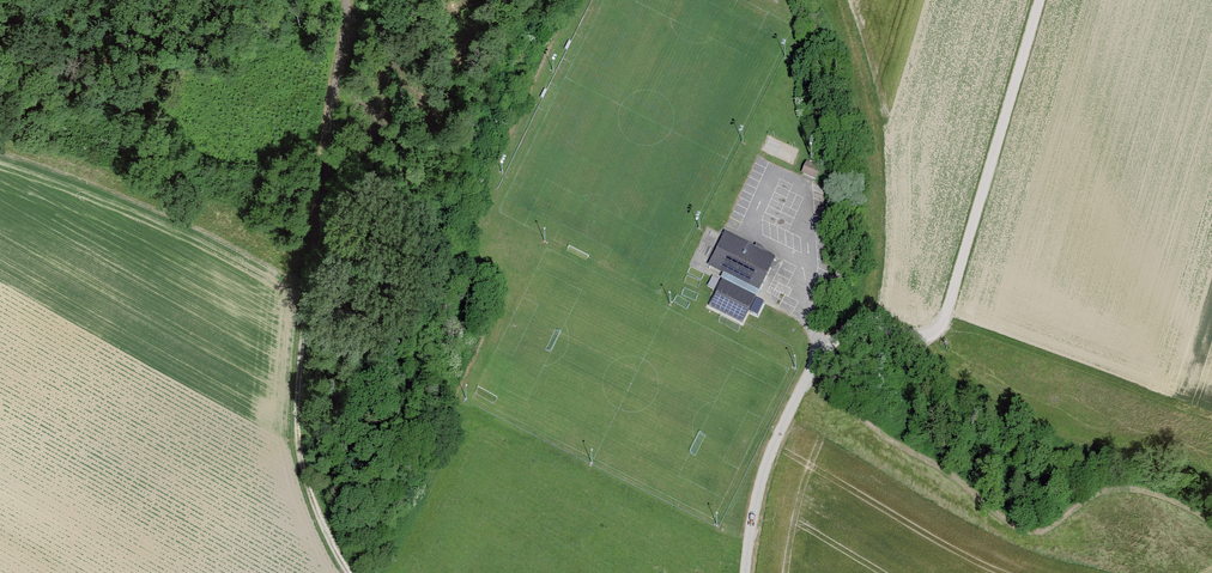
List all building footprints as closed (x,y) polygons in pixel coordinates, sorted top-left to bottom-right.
[(807,163),(802,173),(816,180),(821,169),(807,163)] [(774,258),(725,234),(709,265),(759,289),(774,258)] [(723,282),(710,307),(742,324),(755,298),(723,282)]
